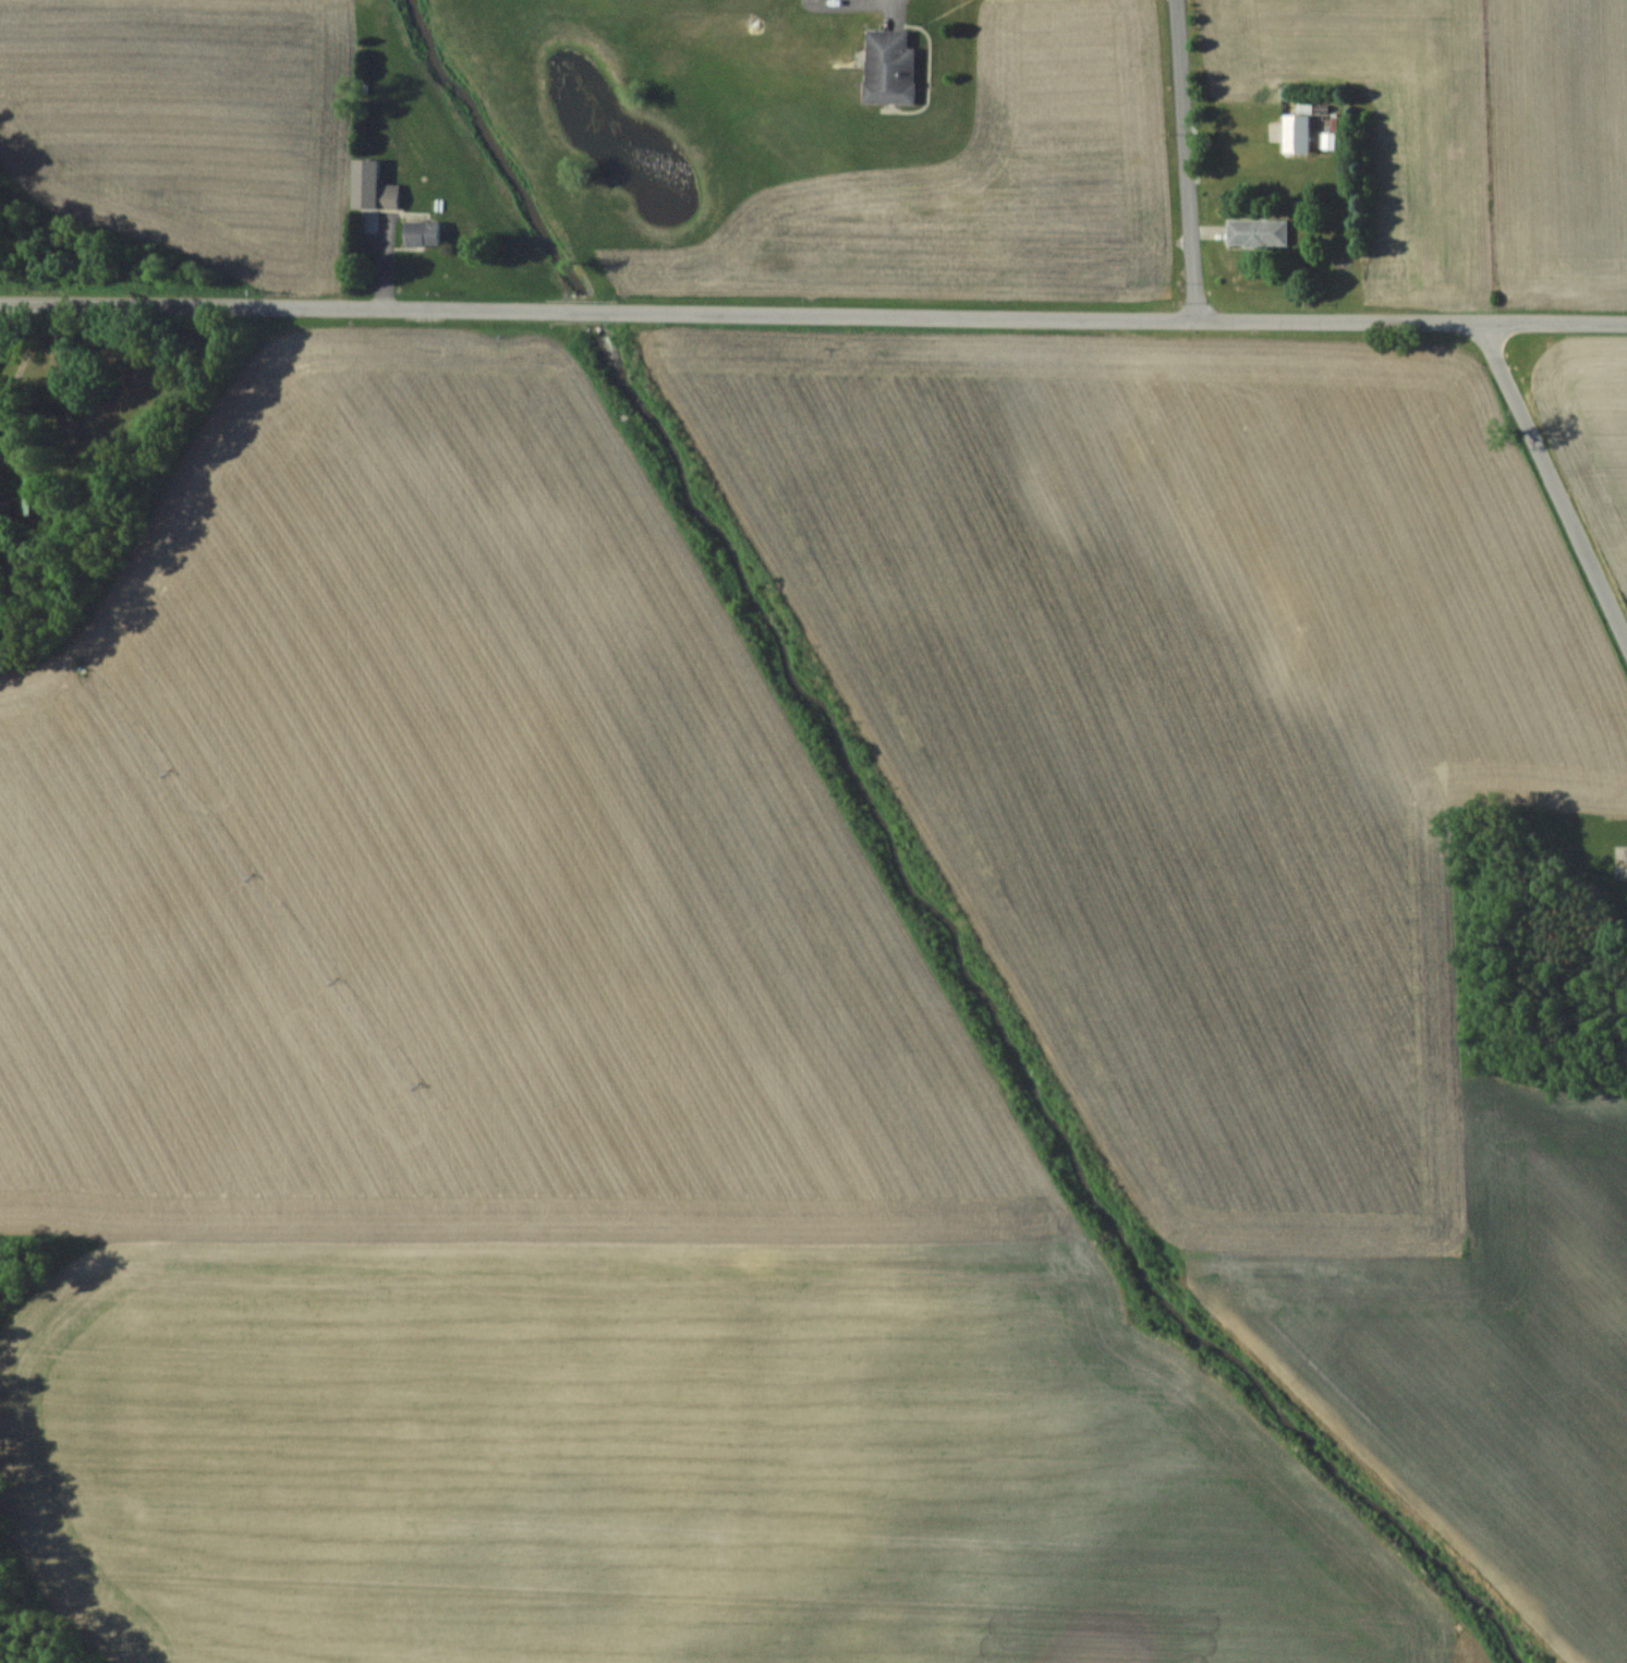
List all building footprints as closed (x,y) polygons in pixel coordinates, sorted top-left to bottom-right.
[(914,48),(907,48),(907,31),(863,30),(863,103),(914,104),(914,48)] [(1306,120),(1283,120),(1283,152),(1306,152),(1306,120)] [(397,209),(397,183),(372,183),(372,209),(397,209)] [(1286,246),(1286,220),(1226,220),(1226,246),(1286,246)] [(404,246),(438,246),(438,221),(404,221),(404,246)]
